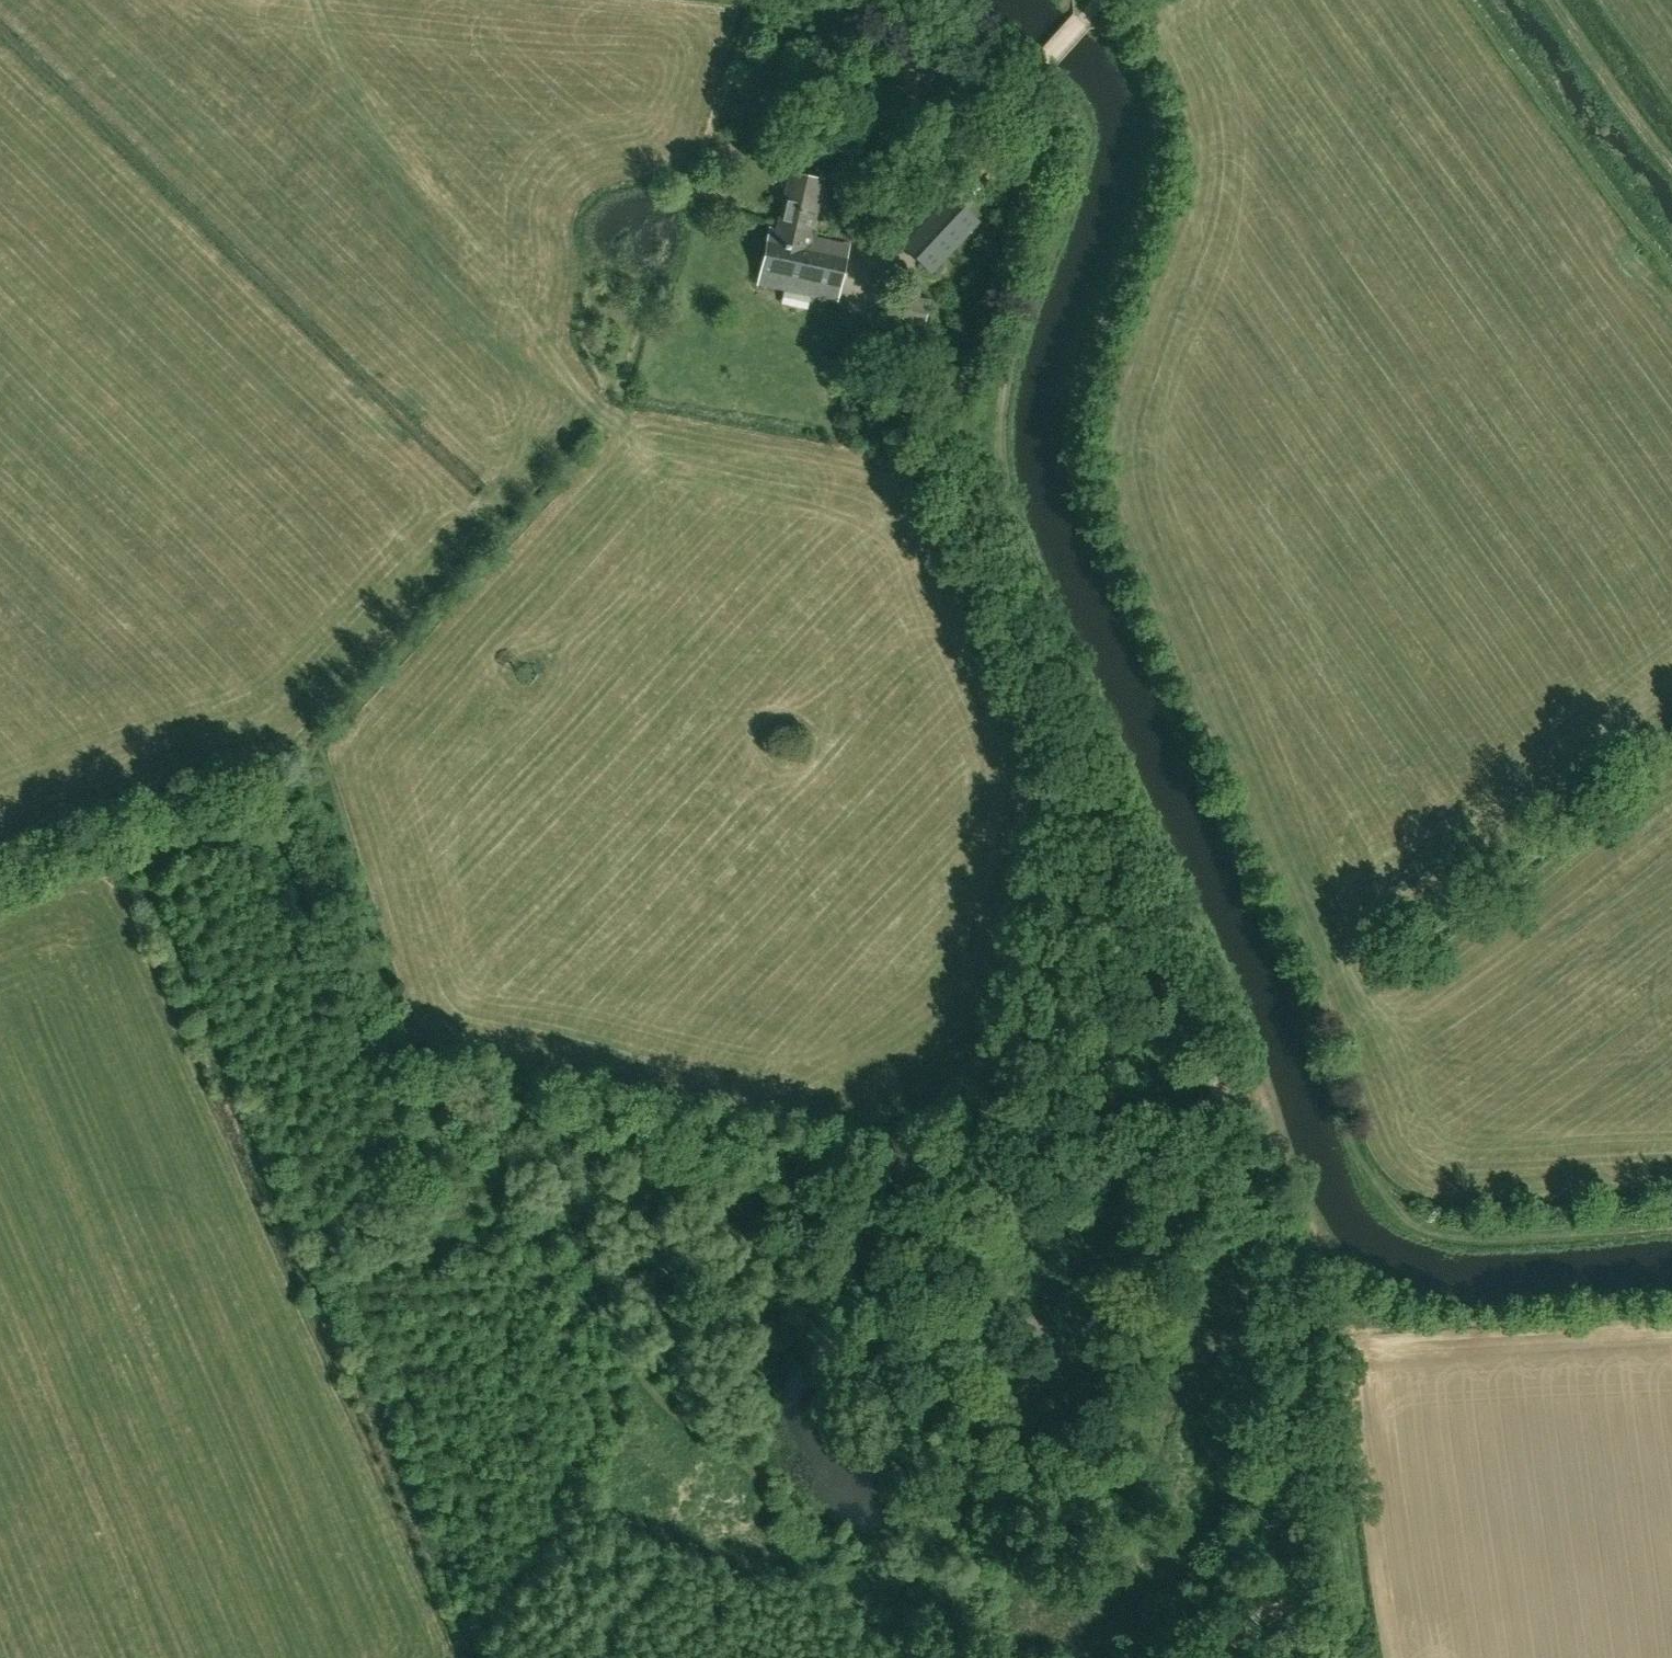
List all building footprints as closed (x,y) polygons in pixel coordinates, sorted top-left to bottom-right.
[(895,105),(886,124),(912,136),(921,117),(895,105)] [(777,231),(770,230),(759,284),(836,300),(848,246),(811,238),(818,204),(813,203),(817,181),(794,176),(789,198),(784,197),(777,231)] [(945,194),(899,244),(931,275),(981,222),(945,194)]
